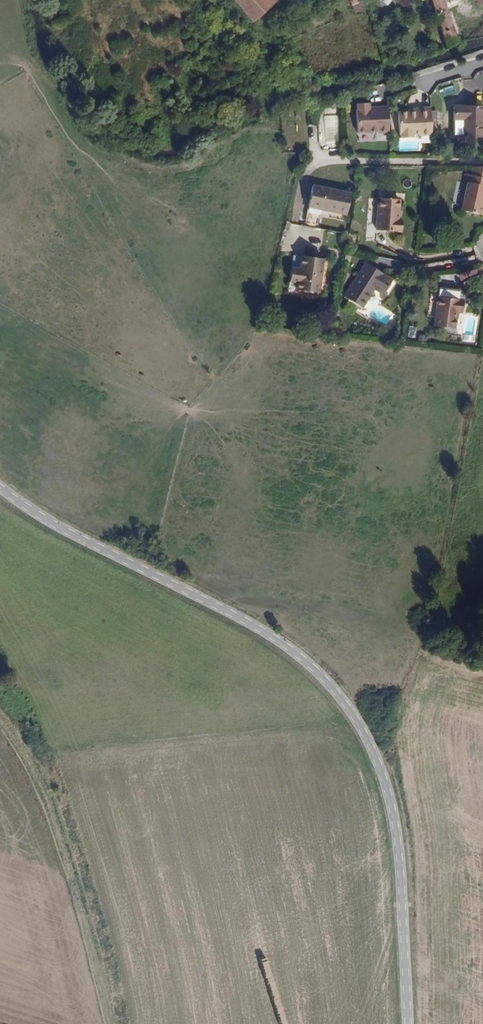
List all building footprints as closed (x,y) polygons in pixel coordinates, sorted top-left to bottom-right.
[(252,22),(278,0),(234,0),(252,22)] [(354,12),(365,8),(363,0),(351,4),(354,12)] [(447,9),(444,0),(431,0),(436,13),(447,9)] [(453,46),(457,44),(447,9),(436,13),(446,48),(453,46)] [(463,40),(465,57),(482,55),(482,38),(463,40)] [(465,62),(482,55),(480,50),(463,57),(465,62)] [(477,73),(471,83),(482,91),(482,77),(477,73)] [(368,107),(368,102),(356,103),(357,109),(355,109),(356,132),(376,131),(376,133),(388,132),(387,106),(373,107),(373,108),(368,109),(368,107)] [(464,107),(454,106),(454,119),(453,136),(464,136),(482,136),(482,111),(482,107),(464,107)] [(431,125),(430,107),(416,107),(416,108),(416,111),(409,111),(398,111),(398,134),(400,134),(400,137),(412,137),(412,133),(418,133),(418,135),(431,135),(431,132),(431,125)] [(338,116),(325,115),(323,147),(337,147),(338,116)] [(476,167),(475,176),(469,175),(468,183),(471,183),(466,213),(482,215),(482,167),(480,167),(476,167)] [(350,193),(313,185),(308,205),(325,209),(325,210),(345,215),(350,193)] [(399,201),(379,198),(374,229),(396,232),(398,221),(395,221),(399,201)] [(323,261),(300,256),(292,287),(314,292),(317,278),(319,279),(323,261)] [(388,285),(360,269),(345,296),(364,307),(374,288),(384,294),(388,285)] [(462,291),(442,288),(437,326),(458,329),(460,313),(465,313),(467,301),(462,301),(462,291)]
